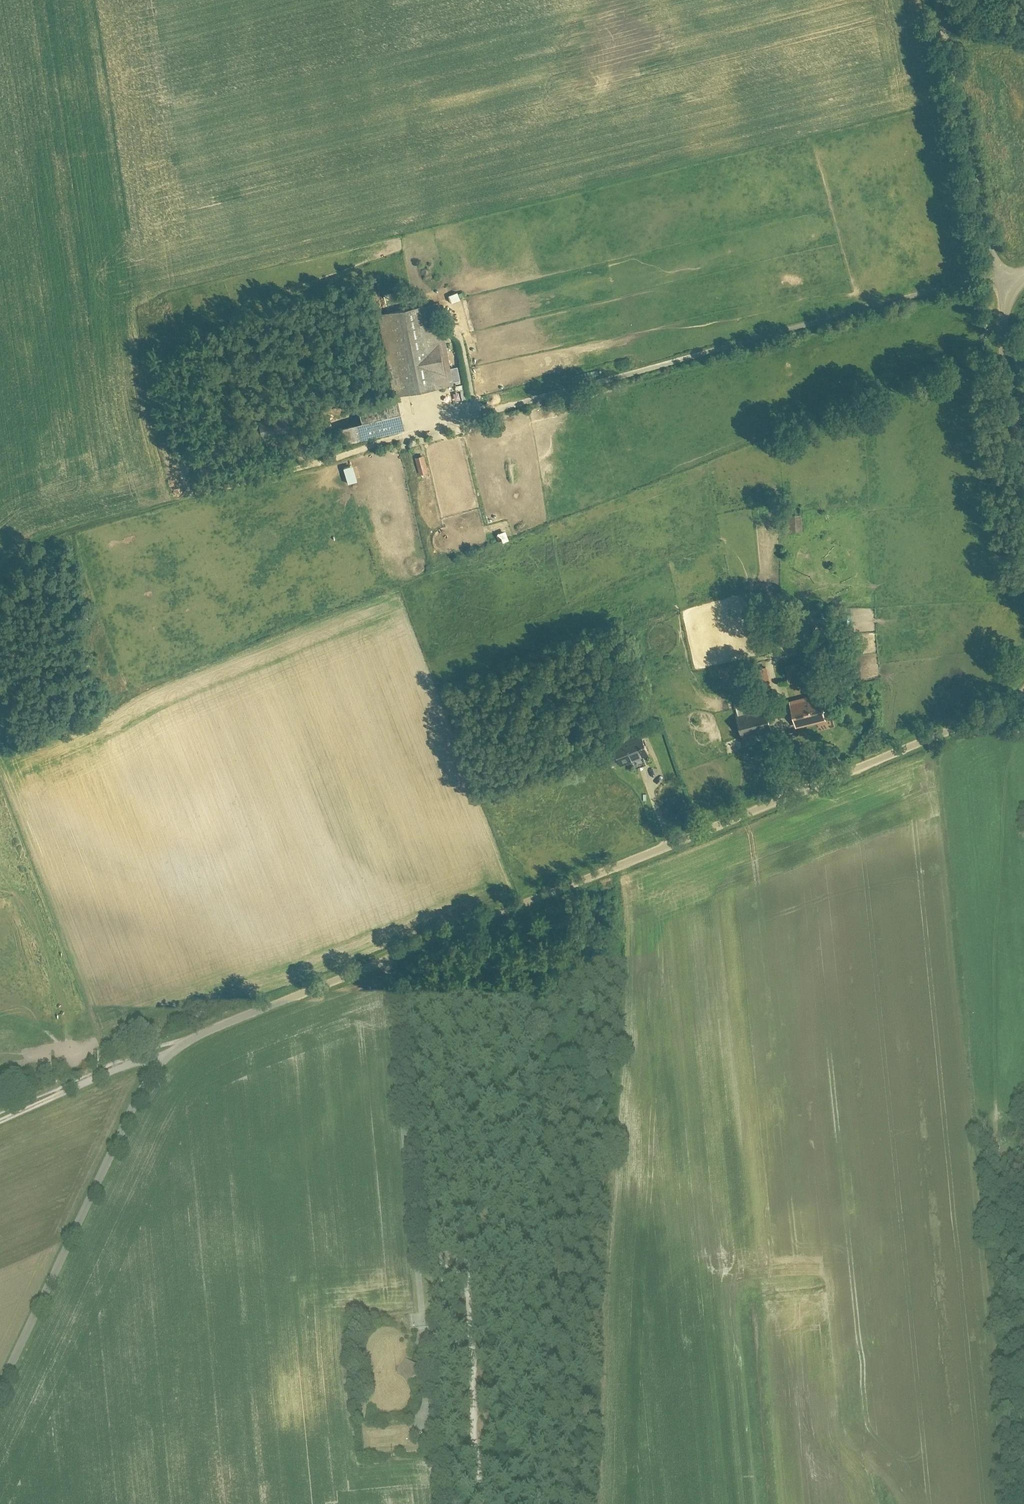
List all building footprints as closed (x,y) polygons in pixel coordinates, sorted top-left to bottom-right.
[(453,385),(437,306),(371,319),(388,398),(453,385)] [(448,394),(450,406),(464,404),(462,391),(448,394)] [(337,416),(345,447),(405,431),(397,400),(337,416)] [(412,459),(418,478),(428,475),(423,456),(412,459)] [(778,632),(779,641),(793,640),(792,631),(778,632)] [(747,672),(758,709),(775,704),(764,668),(747,672)] [(785,703),(792,730),(828,721),(821,694),(785,703)] [(737,723),(741,739),(769,730),(764,714),(737,723)] [(610,743),(619,766),(647,755),(639,732),(610,743)]
